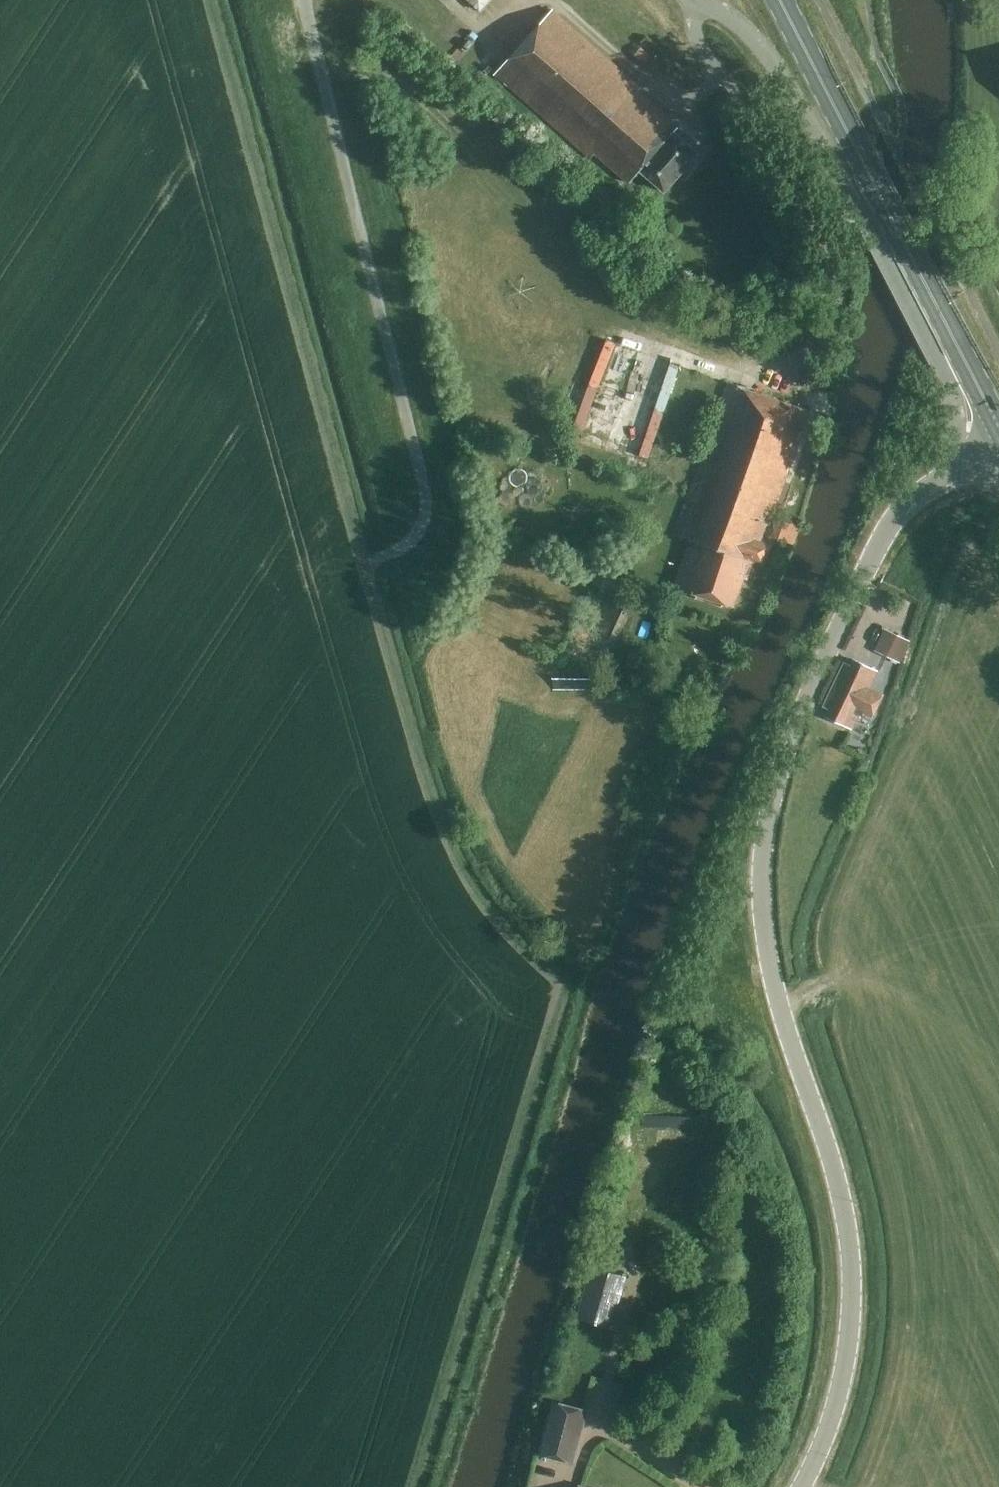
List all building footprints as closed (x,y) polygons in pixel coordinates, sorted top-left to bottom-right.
[(487,9),(495,0),(477,0),(487,9)] [(665,191),(698,153),(674,132),(678,127),(638,91),(641,87),(552,9),(494,73),(591,158),(595,153),(629,183),(640,170),(665,191)] [(769,525),(809,410),(728,382),(674,535),(703,545),(688,591),(733,607),(743,577),(748,579),(754,562),(764,565),(771,545),(760,541),(766,524),(769,525)] [(672,586),(688,591),(703,545),(695,542),(693,547),(687,544),(672,586)] [(886,639),(907,646),(912,633),(891,626),(886,639)] [(869,721),(880,696),(867,690),(877,670),(854,659),(851,665),(845,662),(824,706),(830,709),(827,716),(852,728),(858,715),(869,721)] [(626,1276),(591,1266),(576,1317),(612,1327),(626,1276)] [(588,1406),(553,1397),(539,1453),(574,1462),(588,1406)]
